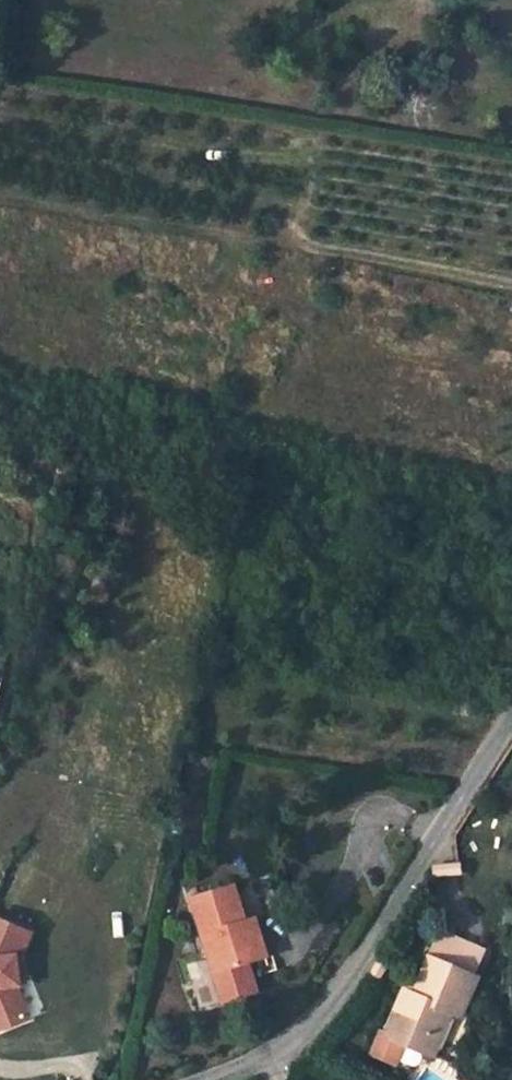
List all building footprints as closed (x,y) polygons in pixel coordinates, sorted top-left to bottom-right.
[(62,471),(75,475),(78,466),(65,463),(62,471)] [(232,887),(192,900),(215,972),(257,959),(262,974),(277,969),(273,954),(265,957),(252,918),(243,921),(232,887)] [(0,951),(0,1023),(3,1023),(11,995),(26,980),(0,951)] [(423,1055),(442,1012),(452,1016),(460,1020),(478,975),(433,955),(414,998),(405,994),(386,1038),(381,1036),(372,1057),(395,1067),(404,1046),(423,1055)] [(452,1016),(442,1012),(423,1055),(433,1059),(452,1016)]
